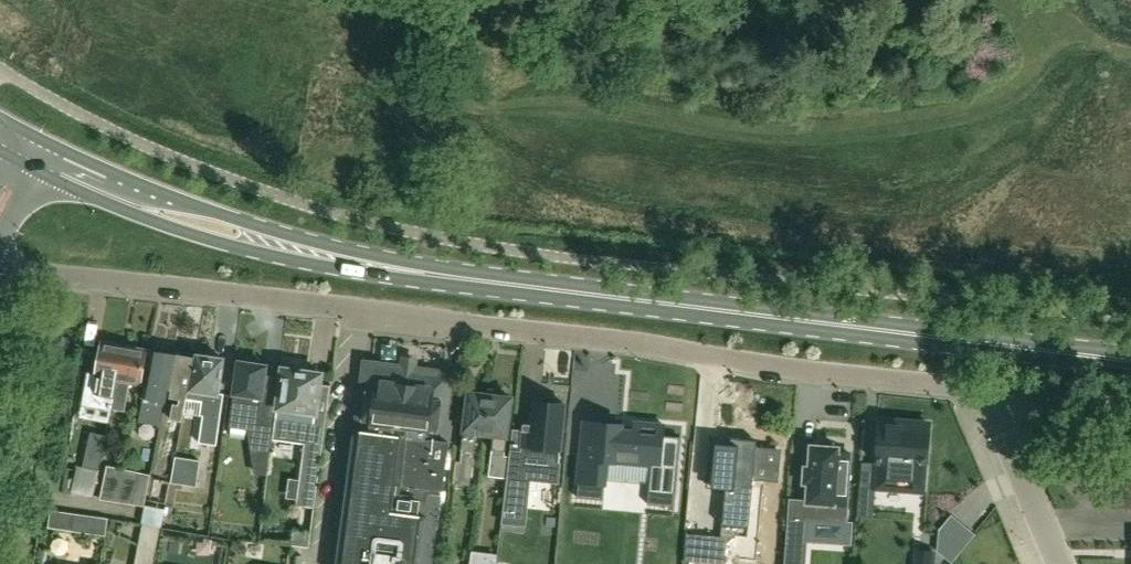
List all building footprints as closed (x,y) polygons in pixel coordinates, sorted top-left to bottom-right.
[(114,411),(125,348),(115,346),(116,343),(105,341),(105,344),(103,344),(92,406),(114,411)] [(141,385),(147,352),(145,352),(145,349),(135,347),(135,350),(125,348),(114,411),(125,413),(131,383),(141,385)] [(175,356),(153,352),(141,420),(163,424),(170,390),(173,390),(174,390),(177,373),(172,372),(175,356)] [(217,394),(223,360),(211,358),(209,353),(203,352),(199,357),(198,357),(191,391),(189,391),(188,399),(200,401),(197,416),(201,416),(196,443),(214,446),(222,395),(217,394)] [(183,422),(188,399),(189,391),(196,359),(193,358),(194,355),(182,353),(181,357),(175,356),(172,372),(177,373),(174,390),(173,390),(171,398),(181,400),(180,406),(175,405),(172,420),(183,422)] [(279,377),(265,375),(266,366),(256,364),(257,360),(239,357),(231,413),(250,416),(249,427),(250,436),(255,472),(267,474),(274,418),(279,377)] [(443,488),(452,422),(445,421),(452,375),(415,370),(416,362),(404,361),(403,369),(366,364),(361,406),(362,406),(359,433),(358,432),(357,436),(354,435),(352,450),(355,450),(341,563),(337,563),(433,563),(443,488)] [(323,374),(283,369),(274,435),(309,439),(308,444),(306,444),(301,480),(318,483),(331,386),(321,385),(323,374)] [(487,435),(493,393),(474,391),(474,394),(470,393),(461,461),(454,460),(451,482),(470,485),(473,464),(477,433),(487,435)] [(505,457),(513,399),(508,399),(508,395),(493,393),(487,435),(494,436),(488,475),(506,478),(507,478),(509,465),(510,457),(505,457)] [(511,452),(506,496),(529,498),(531,480),(559,483),(561,464),(566,405),(557,404),(558,402),(554,397),(547,397),(543,401),(543,403),(534,402),(532,426),(524,425),(522,453),(511,452)] [(925,493),(930,424),(881,420),(876,484),(876,489),(925,493)] [(674,507),(680,437),(663,436),(664,425),(634,422),(633,431),(621,429),(622,425),(584,422),(577,498),(603,500),(607,461),(651,466),(647,504),(674,507)] [(90,432),(82,466),(98,470),(98,469),(106,436),(90,432)] [(684,562),(705,563),(725,563),(727,545),(736,537),(748,538),(748,530),(755,466),(776,468),(777,451),(757,449),(758,442),(718,438),(718,436),(712,436),(707,484),(726,486),(722,528),(721,539),(686,535),(684,562)] [(786,563),(806,563),(809,520),(817,521),(819,504),(846,506),(850,453),(838,452),(838,448),(833,447),(833,443),(816,442),(815,446),(810,446),(809,468),(804,467),(803,483),(808,484),(807,501),(805,500),(804,515),(790,514),(786,563)] [(200,461),(175,457),(171,482),(195,486),(200,461)] [(117,503),(124,471),(108,467),(101,500),(117,503)] [(124,471),(117,503),(133,505),(140,474),(124,471)] [(169,481),(154,478),(149,499),(164,502),(169,481)] [(175,513),(198,518),(201,506),(178,501),(175,513)] [(75,515),(73,532),(106,537),(109,519),(75,515)] [(143,525),(136,563),(152,563),(159,527),(143,525)] [(308,547),(310,533),(293,530),(291,545),(308,547)] [(915,549),(913,563),(935,563),(936,551),(915,549)] [(472,551),(470,563),(494,563),(495,554),(472,551)]
